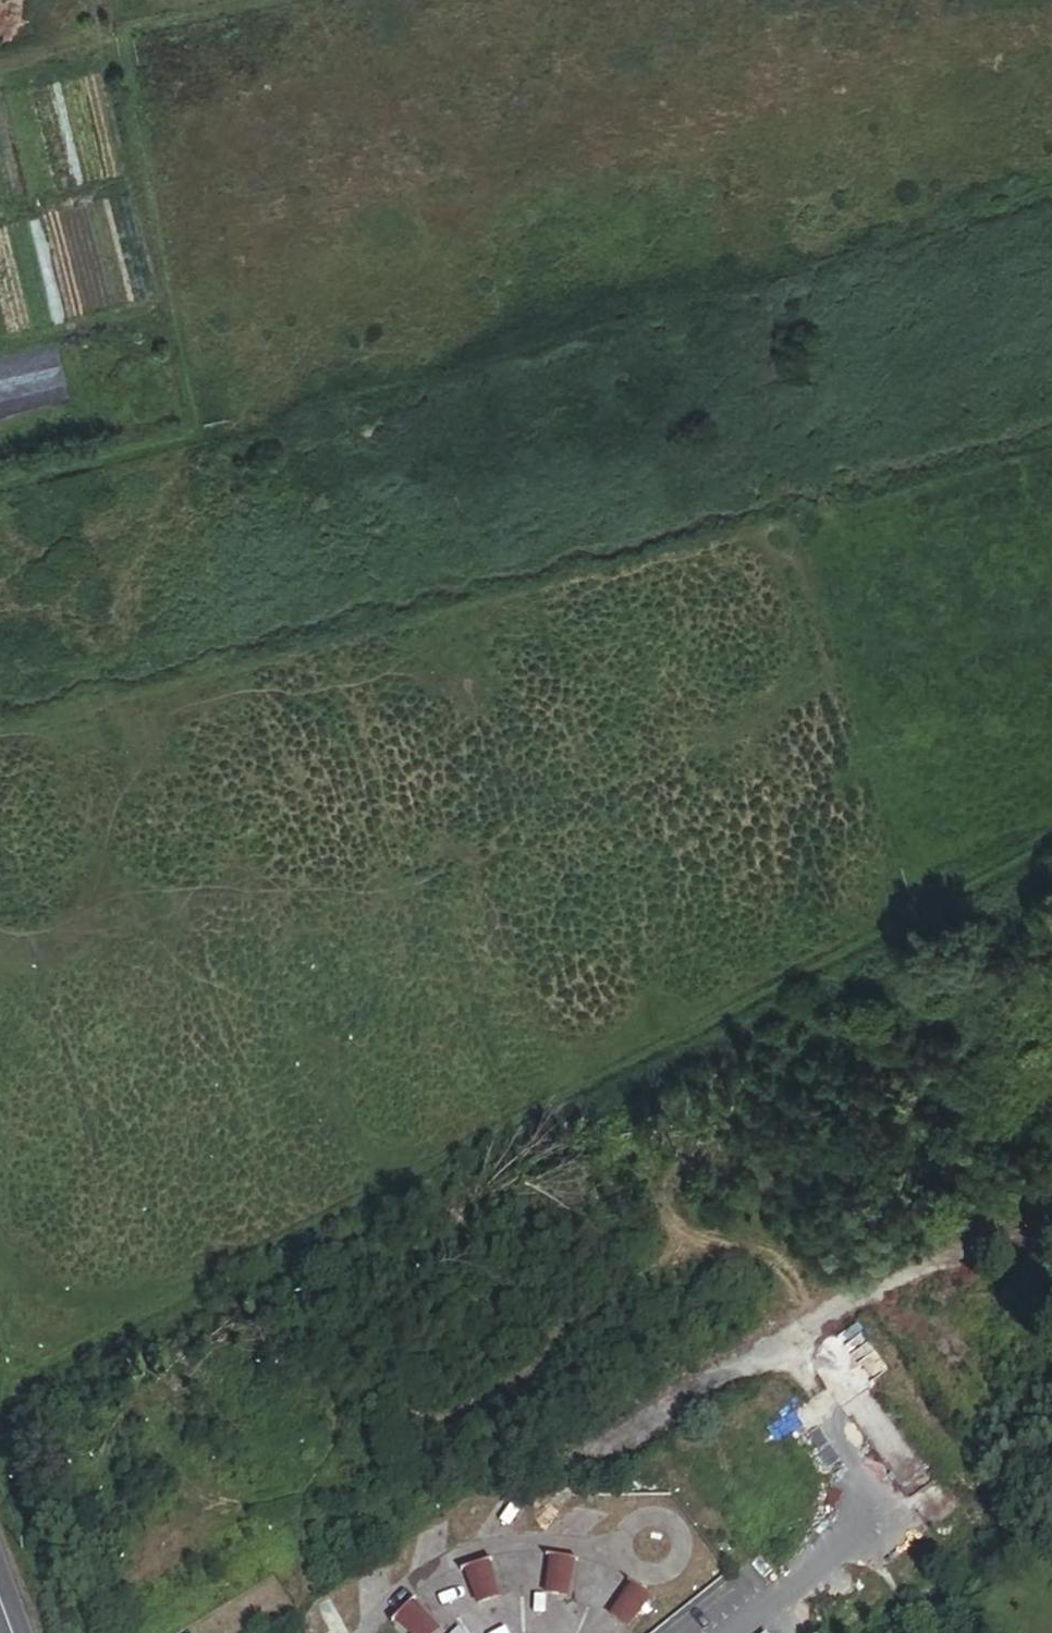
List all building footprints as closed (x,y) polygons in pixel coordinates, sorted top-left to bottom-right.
[(572,1569),(552,1566),(551,1579),(557,1580),(557,1583),(564,1584),(564,1580),(571,1581),(572,1569)] [(492,1583),(489,1571),(470,1577),(474,1589),(480,1587),(481,1590),(488,1588),(486,1585),(492,1583)] [(638,1615),(645,1605),(629,1593),(622,1603),(627,1607),(625,1610),(631,1614),(633,1611),(638,1615)] [(515,1630),(544,1629),(543,1601),(515,1601),(515,1630)] [(416,1611),(402,1625),(410,1632),(412,1632),(415,1629),(418,1632),(423,1627),(421,1624),(425,1620),(416,1611)]
